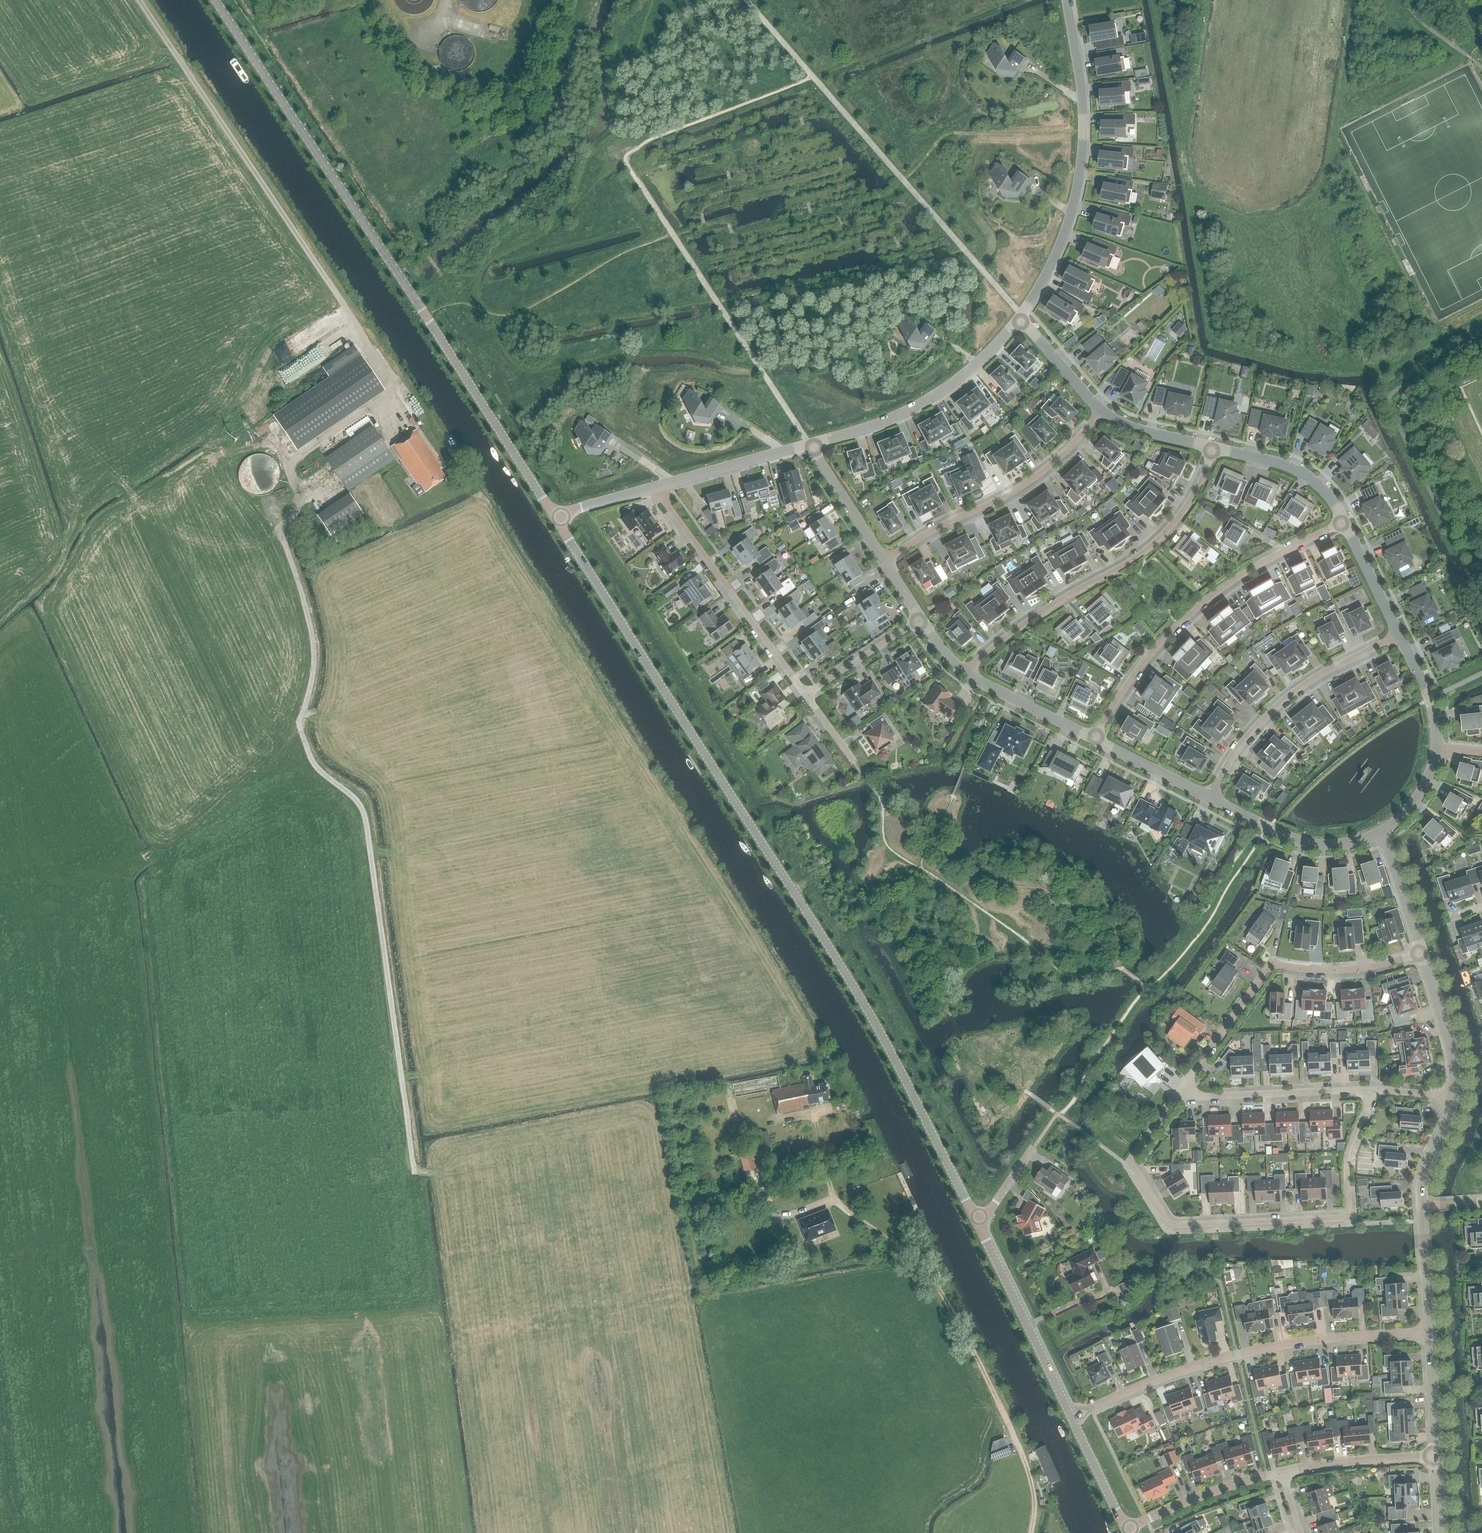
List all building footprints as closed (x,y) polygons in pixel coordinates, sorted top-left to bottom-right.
[(1106,24),(1098,25),(1098,27),(1091,29),(1093,42),(1098,42),(1099,49),(1124,45),(1122,37),(1118,37),(1116,24),(1107,26),(1106,24)] [(1147,42),(1145,33),(1135,34),(1137,43),(1147,42)] [(1014,78),(1027,59),(1015,52),(1008,61),(1001,47),(994,43),(994,44),(1000,48),(991,61),(1000,77),(1014,78)] [(1106,75),(1106,77),(1115,75),(1115,73),(1127,71),(1124,57),(1117,59),(1115,51),(1100,53),(1101,61),(1097,62),(1099,76),(1106,75)] [(1102,106),(1125,105),(1124,92),(1130,91),(1130,83),(1105,84),(1106,92),(1101,92),(1102,106)] [(1134,115),(1107,115),(1107,123),(1102,123),(1102,137),(1125,137),(1125,124),(1134,124),(1134,115)] [(1107,146),(1106,154),(1101,154),(1100,168),(1107,168),(1106,170),(1115,171),(1116,169),(1127,171),(1129,157),(1132,158),(1133,149),(1107,146)] [(990,173),(1003,197),(1017,198),(1030,179),(1018,172),(1021,168),(1002,156),(990,173)] [(1111,178),(1110,186),(1105,185),(1102,199),(1109,201),(1109,202),(1118,204),(1118,202),(1130,204),(1132,191),(1131,190),(1133,183),(1111,178)] [(1154,183),(1152,196),(1164,198),(1166,186),(1154,183)] [(1098,216),(1094,230),(1121,237),(1125,225),(1128,226),(1131,217),(1105,210),(1103,217),(1098,216)] [(1096,240),(1093,248),(1088,246),(1083,259),(1090,262),(1089,263),(1097,267),(1098,265),(1109,269),(1114,256),(1113,256),(1116,248),(1096,240)] [(1064,281),(1068,283),(1065,290),(1089,303),(1093,295),(1089,293),(1095,281),(1085,276),(1086,274),(1078,270),(1077,272),(1071,268),(1064,281)] [(1063,294),(1059,301),(1055,298),(1047,310),(1053,314),(1052,316),(1059,320),(1060,319),(1071,325),(1078,314),(1079,315),(1084,307),(1063,294)] [(1112,317),(1118,313),(1114,307),(1108,312),(1112,317)] [(909,348),(923,350),(936,331),(924,323),(917,333),(910,319),(903,314),(903,315),(909,320),(901,333),(909,348)] [(1095,320),(1100,326),(1107,320),(1102,315),(1095,320)] [(1187,329),(1179,321),(1171,330),(1179,338),(1187,329)] [(1091,353),(1094,356),(1089,361),(1098,372),(1104,367),(1106,370),(1111,365),(1110,362),(1115,358),(1106,347),(1107,346),(1097,334),(1083,346),(1090,354),(1091,353)] [(384,391),(353,345),(321,367),(329,377),(272,416),(296,451),(384,391)] [(1027,352),(1026,353),(1019,347),(1010,357),(1021,367),(1017,372),(1026,380),(1034,371),(1029,367),(1035,361),(1033,359),(1035,358),(1029,352),(1028,353),(1027,352)] [(1008,375),(1007,375),(1000,367),(990,377),(1002,391),(998,395),(1008,406),(1017,398),(1013,394),(1019,388),(1014,383),(1016,381),(1010,375),(1009,376),(1008,375)] [(1122,396),(1135,403),(1139,397),(1141,398),(1145,392),(1142,390),(1146,384),(1133,377),(1134,375),(1121,368),(1112,385),(1121,390),(1122,388),(1126,390),(1122,396)] [(1179,393),(1157,388),(1154,404),(1168,407),(1167,410),(1170,410),(1169,413),(1177,415),(1177,412),(1189,415),(1192,400),(1178,397),(1179,393)] [(721,405),(709,398),(703,408),(695,393),(689,389),(688,390),(695,394),(686,407),(694,423),(709,424),(721,405)] [(976,389),(966,396),(980,415),(990,408),(993,413),(999,408),(990,397),(985,401),(976,389)] [(970,423),(980,415),(966,396),(955,404),(964,416),(959,420),(968,432),(974,427),(970,423)] [(1066,423),(1075,413),(1070,408),(1071,406),(1064,400),(1063,402),(1058,397),(1052,403),(1048,399),(1040,409),(1051,419),(1056,414),(1066,423)] [(1231,427),(1232,420),(1235,421),(1237,413),(1234,412),(1236,405),(1222,402),(1222,400),(1207,397),(1203,415),(1213,418),(1214,416),(1218,416),(1216,424),(1231,427)] [(1033,398),(1028,403),(1033,408),(1038,402),(1033,398)] [(1252,410),(1248,426),(1263,429),(1262,432),(1265,432),(1264,435),(1272,437),(1272,434),(1283,437),(1287,422),(1273,419),(1274,415),(1252,410)] [(940,414),(929,420),(939,439),(941,443),(952,437),(953,438),(959,435),(953,424),(948,427),(940,414)] [(1045,444),(1055,435),(1037,416),(1028,424),(1027,424),(1022,428),(1031,438),(1035,434),(1045,444)] [(1310,438),(1314,440),(1310,446),(1323,454),(1327,448),(1329,449),(1333,442),(1331,441),(1334,435),(1322,428),(1323,426),(1310,418),(1300,435),(1309,440),(1310,438)] [(929,445),(939,439),(929,420),(918,426),(925,440),(919,443),(925,453),(931,450),(929,445)] [(1368,420),(1362,425),(1374,439),(1381,434),(1368,420)] [(600,455),(613,437),(594,424),(590,431),(587,425),(577,438),(586,454),(600,455)] [(371,426),(324,458),(346,491),(394,459),(371,426)] [(416,430),(391,447),(419,487),(421,485),(426,493),(446,479),(440,469),(442,468),(416,430)] [(901,434),(889,439),(897,459),(898,459),(909,454),(911,460),(917,457),(913,446),(907,448),(901,434)] [(1012,444),(1002,450),(1014,467),(1024,461),(1017,449),(1022,446),(1014,435),(1009,439),(1012,444)] [(1119,461),(1124,455),(1117,449),(1118,447),(1112,441),(1110,443),(1105,438),(1096,448),(1106,457),(1101,463),(1114,475),(1123,465),(1119,461)] [(899,461),(898,459),(897,459),(889,439),(877,444),(883,458),(877,460),(881,472),(888,469),(887,466),(899,461)] [(1139,439),(1137,447),(1141,449),(1143,444),(1144,445),(1145,441),(1139,439)] [(1359,456),(1361,455),(1351,444),(1336,456),(1343,464),(1345,462),(1348,466),(1342,470),(1352,482),(1358,477),(1359,479),(1365,474),(1363,472),(1369,467),(1359,456)] [(865,464),(860,450),(847,453),(849,462),(848,462),(849,464),(848,465),(850,472),(852,472),(853,476),(861,474),(863,480),(875,476),(871,462),(865,464)] [(1004,474),(1014,467),(1002,450),(993,456),(990,452),(984,455),(992,466),(997,463),(1004,474)] [(259,496),(266,496),(272,493),(278,488),(281,482),(283,475),(282,468),(279,462),(274,457),(269,454),(262,452),(256,453),(250,455),(245,459),(241,465),(239,471),(239,478),(242,484),(246,490),(252,494),(259,496)] [(979,483),(985,480),(973,453),(962,458),(965,466),(959,468),(970,492),(981,487),(979,483)] [(1145,468),(1150,470),(1166,478),(1169,472),(1180,477),(1186,464),(1176,459),(1177,457),(1169,453),(1168,455),(1164,453),(1157,465),(1154,464),(1153,464),(1148,461),(1145,468)] [(1082,463),(1073,471),(1087,487),(1088,489),(1097,481),(1099,483),(1104,479),(1095,469),(1091,473),(1082,463)] [(959,497),(970,492),(959,468),(949,473),(948,472),(942,475),(948,487),(953,484),(959,497)] [(1238,506),(1244,491),(1238,489),(1244,477),(1224,468),(1216,488),(1235,496),(1232,503),(1238,506)] [(799,475),(798,474),(797,471),(783,474),(786,483),(779,485),(785,505),(796,502),(796,503),(806,500),(803,489),(802,489),(800,482),(801,480),(799,475)] [(1087,487),(1073,471),(1064,479),(1073,490),(1067,495),(1075,505),(1086,495),(1082,491),(1087,487)] [(919,492),(929,511),(940,505),(934,493),(939,490),(932,477),(922,482),(924,487),(918,490),(919,492)] [(1150,486),(1142,495),(1161,511),(1164,505),(1162,504),(1167,499),(1157,491),(1161,487),(1150,477),(1146,482),(1150,486)] [(762,478),(753,480),(759,500),(765,498),(766,500),(772,509),(779,507),(775,493),(769,494),(765,480),(763,480),(762,478)] [(1272,506),(1280,486),(1260,478),(1255,490),(1250,488),(1244,502),(1255,507),(1258,500),(1272,506)] [(759,500),(753,480),(744,483),(745,485),(743,486),(747,500),(741,502),(745,515),(743,515),(745,523),(752,521),(750,513),(751,513),(750,509),(755,507),(754,501),(759,500)] [(1367,508),(1365,510),(1368,517),(1370,516),(1375,526),(1389,519),(1385,513),(1388,512),(1385,505),(1382,506),(1376,493),(1378,492),(1375,485),(1361,492),(1368,505),(1366,506),(1367,508)] [(716,491),(721,510),(732,507),(735,517),(741,516),(738,503),(732,505),(727,490),(726,491),(725,488),(716,491)] [(919,517),(929,511),(919,492),(914,495),(911,490),(901,496),(907,507),(912,504),(919,517)] [(706,496),(706,497),(701,499),(706,505),(708,505),(710,511),(709,511),(704,515),(712,526),(718,524),(714,512),(721,510),(716,491),(707,493),(708,496),(706,496)] [(1038,499),(1050,516),(1059,510),(1064,516),(1069,513),(1061,500),(1056,503),(1048,492),(1038,499)] [(1131,502),(1129,501),(1125,506),(1136,515),(1140,511),(1149,519),(1154,514),(1155,515),(1161,511),(1142,495),(1139,492),(1131,502)] [(363,514),(349,493),(316,515),(330,536),(363,514)] [(1303,524),(1315,506),(1297,494),(1289,506),(1284,502),(1276,515),(1287,522),(1291,516),(1303,524)] [(1040,523),(1050,516),(1038,499),(1028,505),(1036,517),(1031,520),(1038,531),(1044,527),(1040,523)] [(890,535),(901,527),(894,516),(899,513),(892,502),(886,505),(887,506),(876,513),(881,521),(879,522),(884,530),(886,528),(890,535)] [(1082,507),(1077,511),(1081,517),(1086,513),(1082,507)] [(636,526),(647,541),(662,530),(647,510),(636,518),(632,512),(621,520),(629,531),(636,526)] [(815,536),(830,527),(825,520),(825,519),(824,517),(823,518),(818,511),(808,518),(812,525),(809,527),(815,536)] [(1128,523),(1120,511),(1114,515),(1115,516),(1105,523),(1122,547),(1126,542),(1125,540),(1131,537),(1123,526),(1128,523)] [(785,518),(788,524),(797,519),(794,513),(785,518)] [(1000,521),(1009,540),(1020,535),(1022,540),(1028,537),(1022,525),(1017,528),(1011,515),(1000,521)] [(1241,554),(1251,536),(1240,529),(1242,524),(1231,517),(1225,528),(1229,531),(1222,544),(1241,554)] [(1411,527),(1421,523),(1419,517),(1409,522),(1411,527)] [(796,521),(788,525),(791,532),(800,527),(796,521)] [(999,545),(1009,540),(1000,521),(989,526),(995,538),(990,541),(996,553),(1002,550),(999,545)] [(1115,549),(1122,547),(1105,523),(1095,531),(1094,529),(1089,533),(1097,545),(1102,541),(1109,552),(1115,548),(1115,549)] [(610,527),(604,531),(609,539),(616,534),(610,527)] [(731,552),(737,559),(753,547),(749,542),(751,540),(755,533),(751,527),(741,535),(744,540),(732,549),(733,550),(731,552)] [(834,534),(830,527),(815,536),(821,546),(824,544),(829,551),(840,544),(835,537),(836,536),(835,534),(834,534)] [(1263,533),(1269,536),(1272,531),(1266,528),(1263,533)] [(1045,530),(1035,536),(1037,540),(1048,534),(1045,530)] [(1400,530),(1384,538),(1390,551),(1388,552),(1389,555),(1387,556),(1390,563),(1393,562),(1398,572),(1411,566),(1408,559),(1411,558),(1405,545),(1407,544),(1400,530)] [(1206,552),(1210,547),(1199,539),(1196,543),(1185,535),(1172,551),(1189,565),(1201,549),(1206,552)] [(956,541),(968,564),(978,559),(978,560),(985,557),(979,545),(973,548),(967,536),(956,541)] [(1087,548),(1079,536),(1074,539),(1075,540),(1064,546),(1078,571),(1082,567),(1082,565),(1087,562),(1081,551),(1087,548)] [(958,570),(968,564),(956,541),(945,547),(952,559),(946,561),(952,573),(958,570)] [(781,542),(775,546),(779,551),(785,547),(781,542)] [(685,562),(680,556),(681,555),(679,552),(678,552),(677,551),(671,555),(663,545),(653,553),(660,563),(659,564),(667,575),(685,562)] [(1071,573),(1078,571),(1064,546),(1053,552),(1052,551),(1045,554),(1052,567),(1058,564),(1064,575),(1070,572),(1071,573)] [(753,547),(737,559),(742,567),(744,565),(745,567),(758,558),(761,563),(772,555),(766,547),(757,553),(753,547)] [(1336,548),(1323,555),(1327,564),(1320,567),(1326,581),(1346,571),(1342,561),(1344,560),(1340,551),(1338,553),(1336,548)] [(840,575),(855,565),(850,558),(849,556),(848,556),(844,550),(833,557),(837,563),(834,565),(840,575)] [(1208,555),(1215,560),(1219,555),(1212,550),(1208,555)] [(816,556),(809,561),(812,565),(819,561),(816,556)] [(1047,570),(1037,556),(1031,560),(1033,564),(1023,571),(1038,595),(1043,590),(1042,588),(1047,585),(1041,574),(1047,570)] [(754,583),(759,591),(776,579),(772,574),(775,571),(778,564),(774,558),(763,566),(767,571),(755,580),(756,582),(754,583)] [(933,588),(943,581),(935,568),(930,571),(923,560),(911,567),(915,573),(913,575),(918,582),(920,581),(923,585),(929,581),(933,588)] [(940,565),(946,576),(947,576),(949,575),(948,572),(949,571),(944,563),(940,565)] [(1307,567),(1305,563),(1292,570),(1296,578),(1289,582),(1296,596),(1316,586),(1311,576),(1314,575),(1310,566),(1307,567)] [(859,572),(855,565),(840,575),(846,584),(849,582),(852,587),(863,580),(860,575),(861,574),(860,572),(859,572)] [(1032,597),(1038,595),(1023,571),(1012,577),(1011,576),(1006,579),(1014,592),(1019,588),(1025,599),(1031,595),(1032,597)] [(682,586),(686,591),(679,596),(685,605),(692,600),(696,606),(709,596),(699,582),(701,581),(697,576),(682,586)] [(776,579),(759,591),(765,598),(767,597),(768,598),(780,589),(785,595),(795,587),(788,578),(780,584),(776,579)] [(1259,584),(1274,608),(1291,599),(1283,585),(1277,589),(1273,580),(1267,583),(1266,582),(1259,584)] [(675,582),(661,592),(666,599),(680,589),(675,582)] [(1008,596),(997,582),(991,587),(994,590),(984,597),(1001,620),(1005,615),(1004,614),(1010,610),(1002,600),(1008,596)] [(1255,619),(1274,608),(1259,584),(1255,588),(1255,590),(1250,593),(1255,602),(1248,606),(1255,619)] [(1413,604),(1415,607),(1412,608),(1416,615),(1418,614),(1423,624),(1436,618),(1433,611),(1436,610),(1433,603),(1430,604),(1424,592),(1426,591),(1423,584),(1409,590),(1416,603),(1413,604)] [(944,592),(949,599),(956,595),(950,587),(944,592)] [(857,605),(863,615),(880,604),(875,597),(875,596),(874,594),(873,595),(869,589),(858,596),(862,602),(857,605)] [(777,614),(782,622),(799,610),(795,605),(798,603),(801,595),(797,590),(786,597),(790,602),(778,611),(779,613),(777,614)] [(1105,621),(1116,612),(1102,596),(1086,610),(1095,620),(1091,624),(1099,633),(1109,625),(1105,621)] [(995,623),(1001,620),(984,597),(974,605),(972,601),(965,606),(976,620),(981,615),(989,625),(994,621),(995,623)] [(835,616),(846,609),(841,602),(830,609),(835,616)] [(884,611),(880,604),(863,615),(867,621),(864,623),(870,631),(888,619),(885,614),(886,613),(885,611),(884,611)] [(1223,610),(1217,612),(1235,635),(1251,623),(1241,611),(1236,615),(1230,607),(1225,611),(1223,610)] [(1359,634),(1372,627),(1369,621),(1371,620),(1367,611),(1365,612),(1363,608),(1350,614),(1348,609),(1341,612),(1347,626),(1354,623),(1359,634)] [(733,628),(723,615),(717,620),(710,610),(699,618),(706,628),(705,628),(715,641),(733,628)] [(799,610),(782,622),(788,629),(790,628),(791,629),(803,620),(807,625),(817,618),(814,613),(805,619),(799,610)] [(962,647),(973,638),(965,628),(970,624),(959,611),(954,616),(957,619),(946,628),(949,632),(947,633),(953,640),(955,639),(962,647)] [(1220,647),(1235,635),(1217,612),(1213,618),(1214,619),(1209,623),(1215,631),(1211,635),(1220,647)] [(1328,649),(1341,642),(1336,631),(1343,628),(1335,612),(1324,618),(1327,625),(1319,629),(1321,634),(1318,635),(1323,643),(1325,642),(1328,649)] [(1083,640),(1093,632),(1084,622),(1080,626),(1071,616),(1055,630),(1069,646),(1080,636),(1083,640)] [(800,646),(805,653),(821,641),(815,632),(825,625),(821,620),(809,629),(813,634),(800,643),(802,644),(800,646)] [(1449,668),(1456,665),(1455,662),(1461,659),(1455,646),(1457,645),(1450,632),(1433,640),(1438,649),(1440,648),(1442,652),(1435,655),(1442,669),(1448,666),(1449,668)] [(1090,638),(1095,643),(1101,640),(1096,633),(1090,638)] [(1285,649),(1297,667),(1308,659),(1301,649),(1306,646),(1297,634),(1292,638),(1295,642),(1285,649)] [(1117,669),(1130,653),(1114,639),(1105,651),(1101,648),(1093,657),(1103,666),(1107,661),(1117,669)] [(1185,643),(1180,647),(1200,667),(1214,652),(1203,642),(1198,647),(1191,640),(1186,645),(1185,643)] [(821,641),(805,653),(810,661),(812,659),(814,661),(826,652),(830,657),(840,649),(834,641),(825,647),(821,641)] [(1261,649),(1258,643),(1252,647),(1256,653),(1261,649)] [(727,658),(742,678),(746,685),(757,678),(752,671),(760,665),(745,644),(727,658)] [(1050,646),(1046,654),(1052,657),(1056,649),(1050,646)] [(1187,681),(1200,667),(1180,647),(1179,647),(1176,653),(1178,654),(1173,659),(1180,666),(1176,671),(1187,681)] [(1254,653),(1250,648),(1242,655),(1246,659),(1254,653)] [(1286,674),(1297,667),(1285,649),(1278,654),(1275,649),(1266,655),(1274,668),(1279,664),(1286,674)] [(910,684),(908,681),(915,676),(913,673),(922,667),(911,650),(894,661),(900,669),(894,673),(892,669),(881,676),(888,686),(898,679),(904,688),(910,684)] [(1033,672),(1039,660),(1028,654),(1025,659),(1012,653),(1003,671),(1022,681),(1028,669),(1033,672)] [(1225,658),(1230,663),(1235,659),(1230,654),(1225,658)] [(1055,698),(1064,679),(1051,672),(1051,660),(1045,657),(1037,674),(1042,676),(1036,688),(1055,698)] [(1080,675),(1086,677),(1091,664),(1085,662),(1080,675)] [(1392,697),(1389,693),(1387,688),(1399,681),(1396,675),(1398,674),(1394,665),(1392,667),(1390,662),(1377,668),(1382,680),(1377,682),(1383,695),(1386,700),(1392,697)] [(1245,681),(1259,696),(1269,688),(1261,679),(1265,675),(1255,664),(1250,668),(1254,672),(1245,681)] [(1152,682),(1147,686),(1170,703),(1182,686),(1169,677),(1165,683),(1157,677),(1153,683),(1152,682)] [(1345,685),(1358,708),(1376,698),(1369,686),(1362,689),(1356,678),(1345,685)] [(765,679),(755,686),(759,692),(769,685),(765,679)] [(1088,715),(1098,696),(1085,689),(1087,685),(1076,679),(1070,690),(1075,693),(1069,705),(1088,715)] [(1250,705),(1259,696),(1245,681),(1239,686),(1233,680),(1225,688),(1237,700),(1241,696),(1250,705)] [(843,693),(855,711),(869,702),(868,701),(880,694),(871,681),(860,688),(858,684),(843,693)] [(765,701),(758,706),(754,709),(758,715),(759,715),(768,727),(784,716),(779,710),(786,705),(782,699),(783,697),(774,685),(761,694),(765,701)] [(947,698),(949,695),(936,685),(923,704),(936,713),(938,711),(950,720),(959,707),(947,698)] [(1341,717),(1358,708),(1345,685),(1333,691),(1339,702),(1334,704),(1341,717)] [(1160,718),(1170,703),(1147,686),(1144,693),(1146,694),(1142,699),(1150,705),(1147,709),(1160,718)] [(1206,701),(1201,697),(1195,704),(1201,708),(1206,701)] [(1218,708),(1210,718),(1227,731),(1235,721),(1226,713),(1229,709),(1218,700),(1214,705),(1218,708)] [(1302,712),(1319,733),(1335,721),(1326,709),(1320,713),(1312,703),(1302,712)] [(1463,730),(1467,730),(1468,735),(1479,734),(1479,728),(1481,728),(1481,706),(1470,707),(1471,716),(1462,717),(1463,730)] [(1304,745),(1319,733),(1302,712),(1292,720),(1299,729),(1295,733),(1304,745)] [(864,735),(875,753),(889,744),(891,738),(884,727),(888,725),(882,715),(872,722),(876,727),(864,735)] [(1138,723),(1129,718),(1122,730),(1126,733),(1125,735),(1133,740),(1134,737),(1141,741),(1148,729),(1150,731),(1155,724),(1142,716),(1138,723)] [(1172,729),(1177,724),(1168,716),(1163,720),(1172,729)] [(1227,731),(1210,718),(1205,724),(1199,719),(1192,728),(1206,739),(1209,734),(1219,742),(1227,731)] [(1338,722),(1333,726),(1339,733),(1344,729),(1338,722)] [(819,772),(831,764),(826,758),(828,756),(820,745),(818,746),(811,737),(810,738),(802,727),(804,725),(787,737),(787,738),(789,737),(794,744),(796,743),(798,747),(789,754),(796,763),(804,757),(808,763),(810,762),(814,768),(816,767),(819,772)] [(1003,747),(1004,748),(1002,752),(1013,758),(1015,753),(1023,757),(1032,739),(1007,726),(998,744),(996,747),(988,743),(977,765),(990,772),(1003,747)] [(1200,771),(1208,759),(1197,753),(1202,745),(1187,737),(1182,744),(1189,748),(1182,760),(1186,763),(1185,765),(1193,770),(1194,768),(1200,771)] [(1266,747),(1286,764),(1299,749),(1288,739),(1284,745),(1274,737),(1266,747)] [(1309,745),(1304,749),(1309,754),(1313,750),(1309,745)] [(1274,779),(1286,764),(1266,747),(1257,757),(1266,765),(1263,769),(1274,779)] [(1084,766),(1058,753),(1056,757),(1049,753),(1041,768),(1040,768),(1040,769),(1050,769),(1057,770),(1056,774),(1067,779),(1069,776),(1073,779),(1076,782),(1077,782),(1076,781),(1084,766)] [(1477,783),(1481,770),(1481,761),(1472,760),(1470,767),(1461,764),(1457,777),(1462,779),(1460,784),(1471,786),(1472,781),(1477,783)] [(1110,779),(1108,782),(1093,775),(1084,793),(1092,796),(1095,791),(1102,794),(1102,795),(1128,808),(1132,799),(1129,797),(1132,790),(1110,779)] [(1265,794),(1270,784),(1258,777),(1254,782),(1244,775),(1236,788),(1241,790),(1239,792),(1247,797),(1248,795),(1255,799),(1260,791),(1265,794)] [(1274,784),(1280,788),(1283,784),(1278,779),(1274,784)] [(1448,808),(1446,813),(1455,818),(1458,814),(1462,816),(1469,805),(1471,806),(1474,799),(1462,793),(1459,799),(1451,794),(1444,806),(1448,808)] [(1165,835),(1176,812),(1162,805),(1160,810),(1141,800),(1134,814),(1153,824),(1151,828),(1165,835)] [(1436,841),(1440,845),(1448,835),(1452,838),(1456,833),(1445,822),(1440,827),(1433,821),(1424,831),(1427,834),(1424,837),(1432,845),(1436,841)] [(1215,854),(1221,842),(1217,840),(1220,834),(1211,830),(1210,833),(1198,827),(1196,830),(1188,826),(1182,838),(1183,838),(1181,840),(1177,838),(1171,848),(1176,850),(1175,852),(1181,858),(1190,842),(1194,844),(1193,848),(1203,853),(1205,849),(1211,852),(1211,851),(1215,854)] [(1287,873),(1290,864),(1277,860),(1276,864),(1271,862),(1267,873),(1272,874),(1270,880),(1282,884),(1281,888),(1287,891),(1293,876),(1287,873)] [(1382,886),(1389,884),(1384,869),(1378,871),(1375,862),(1362,866),(1364,870),(1359,872),(1362,882),(1367,881),(1369,886),(1381,882),(1382,886)] [(1472,869),(1476,881),(1481,879),(1481,880),(1481,871),(1480,872),(1478,867),(1472,869)] [(1304,873),(1299,872),(1298,883),(1303,883),(1302,889),(1315,890),(1315,895),(1322,896),(1323,880),(1317,879),(1318,870),(1305,868),(1304,873)] [(1334,875),(1329,875),(1330,886),(1335,886),(1336,891),(1349,890),(1349,894),(1356,894),(1355,878),(1348,879),(1347,869),(1334,870),(1334,875)] [(1468,876),(1456,880),(1463,900),(1471,897),(1471,895),(1474,894),(1470,883),(1476,881),(1472,869),(1466,871),(1468,876)] [(1455,902),(1463,900),(1456,880),(1451,882),(1449,875),(1437,878),(1441,892),(1447,890),(1451,902),(1454,901),(1455,902)] [(1283,902),(1280,918),(1286,919),(1289,906),(1288,906),(1288,903),(1283,902)] [(1386,943),(1400,938),(1396,926),(1402,924),(1397,909),(1385,913),(1388,920),(1379,923),(1381,929),(1377,930),(1379,939),(1384,937),(1386,943)] [(1253,942),(1259,946),(1267,934),(1269,935),(1272,929),(1271,928),(1272,927),(1270,926),(1274,922),(1263,914),(1257,921),(1255,919),(1249,928),(1251,930),(1246,937),(1247,938),(1246,940),(1252,942),(1253,942)] [(1340,950),(1355,949),(1354,936),(1363,935),(1361,920),(1346,921),(1347,929),(1338,929),(1339,936),(1334,936),(1335,945),(1340,944),(1340,950)] [(1294,948),(1309,949),(1310,937),(1317,938),(1319,922),(1306,921),(1305,928),(1297,927),(1296,933),(1292,932),(1291,941),(1295,942),(1294,948)] [(1480,923),(1479,921),(1471,924),(1478,943),(1481,942),(1481,922),(1480,923)] [(1467,947),(1478,943),(1471,924),(1463,927),(1464,928),(1460,929),(1464,941),(1458,943),(1462,954),(1468,952),(1467,947)] [(1215,993),(1221,998),(1230,986),(1232,987),(1234,981),(1234,980),(1234,979),(1233,978),(1236,974),(1231,970),(1238,959),(1227,951),(1219,962),(1225,966),(1220,973),(1218,971),(1211,980),(1214,981),(1208,989),(1210,990),(1208,991),(1214,994),(1215,993)] [(1472,982),(1478,1000),(1481,999),(1481,979),(1472,982)] [(1391,995),(1394,1004),(1417,996),(1413,985),(1397,990),(1394,981),(1381,985),(1383,992),(1391,995)] [(1314,1011),(1315,990),(1303,989),(1302,1004),(1296,1003),(1295,1018),(1307,1019),(1307,1011),(1314,1011)] [(1365,989),(1353,990),(1355,1011),(1361,1010),(1362,1020),(1373,1019),(1372,1002),(1366,1003),(1365,989)] [(1327,991),(1315,990),(1314,1011),(1320,1011),(1320,1020),(1331,1021),(1332,1006),(1326,1005),(1327,991)] [(1355,1011),(1353,990),(1341,991),(1342,1005),(1336,1006),(1337,1020),(1344,1020),(1344,1018),(1349,1017),(1348,1011),(1355,1011)] [(1269,1003),(1270,1005),(1270,1013),(1279,1014),(1278,1020),(1291,1021),(1291,1007),(1284,1006),(1285,994),(1271,993),(1271,996),(1269,998),(1269,1003)] [(1421,1008),(1417,996),(1394,1004),(1388,1005),(1395,1027),(1407,1023),(1405,1013),(1421,1008)] [(1197,1035),(1204,1026),(1179,1008),(1174,1015),(1179,1019),(1167,1036),(1184,1047),(1194,1033),(1197,1035)] [(1414,1040),(1413,1030),(1409,1031),(1394,1033),(1396,1045),(1399,1045),(1400,1054),(1405,1054),(1429,1050),(1427,1038),(1414,1040)] [(1366,1052),(1358,1052),(1359,1072),(1370,1072),(1369,1054),(1375,1054),(1375,1041),(1366,1041),(1366,1052)] [(1250,1057),(1242,1057),(1243,1077),(1254,1077),(1253,1059),(1261,1059),(1260,1042),(1252,1042),(1253,1056),(1250,1056),(1250,1057)] [(1320,1074),(1319,1054),(1311,1054),(1308,1054),(1308,1042),(1301,1042),(1302,1057),(1308,1057),(1309,1074),(1320,1074)] [(1328,1053),(1319,1054),(1320,1074),(1331,1073),(1330,1056),(1337,1055),(1336,1042),(1330,1043),(1330,1053),(1328,1053)] [(1359,1072),(1358,1052),(1352,1052),(1352,1050),(1346,1042),(1340,1042),(1341,1055),(1347,1055),(1348,1073),(1359,1072)] [(1286,1055),(1280,1055),(1281,1076),(1292,1075),(1292,1057),(1298,1057),(1297,1044),(1291,1044),(1286,1053),(1286,1055)] [(1281,1076),(1280,1055),(1272,1056),(1272,1055),(1269,1056),(1269,1045),(1263,1046),(1263,1059),(1269,1058),(1270,1076),(1281,1076)] [(1243,1077),(1242,1057),(1236,1058),(1236,1054),(1229,1049),(1221,1059),(1226,1063),(1231,1063),(1231,1078),(1243,1077)] [(1147,1050),(1135,1066),(1136,1078),(1144,1084),(1148,1081),(1151,1083),(1155,1077),(1158,1078),(1162,1072),(1153,1058),(1152,1059),(1147,1050)] [(1400,1077),(1416,1075),(1419,1074),(1418,1064),(1431,1063),(1429,1050),(1405,1054),(1400,1054),(1401,1064),(1399,1064),(1400,1077)] [(803,1084),(795,1086),(780,1089),(772,1090),(777,1114),(808,1107),(808,1105),(829,1101),(826,1083),(812,1086),(810,1076),(802,1077),(803,1084)] [(1409,1116),(1409,1109),(1396,1107),(1395,1120),(1401,1120),(1400,1129),(1409,1130),(1410,1132),(1416,1132),(1417,1130),(1420,1131),(1421,1117),(1409,1116)] [(1310,1122),(1304,1122),(1306,1138),(1316,1137),(1316,1132),(1322,1131),(1321,1111),(1310,1112),(1310,1122)] [(1332,1111),(1321,1111),(1322,1131),(1328,1131),(1329,1139),(1340,1139),(1339,1121),(1332,1121),(1332,1111)] [(1287,1113),(1288,1133),(1299,1132),(1300,1143),(1306,1143),(1306,1138),(1304,1122),(1299,1123),(1298,1112),(1287,1113)] [(1282,1133),(1288,1133),(1287,1113),(1276,1113),(1276,1124),(1270,1124),(1271,1142),(1282,1141),(1282,1133)] [(1237,1125),(1237,1141),(1237,1143),(1244,1143),(1243,1135),(1254,1135),(1253,1114),(1242,1115),(1242,1125),(1237,1125)] [(1264,1114),(1253,1114),(1254,1135),(1260,1134),(1261,1142),(1271,1142),(1270,1124),(1265,1124),(1264,1114)] [(1227,1141),(1237,1141),(1237,1125),(1231,1126),(1230,1115),(1219,1116),(1220,1136),(1226,1136),(1227,1141)] [(1214,1136),(1220,1136),(1219,1116),(1208,1116),(1209,1127),(1203,1127),(1203,1142),(1214,1142),(1214,1136)] [(1194,1121),(1180,1122),(1181,1129),(1172,1129),(1173,1149),(1187,1149),(1186,1135),(1195,1134),(1194,1121)] [(761,1147),(770,1145),(767,1131),(758,1133),(761,1147)] [(1394,1146),(1379,1145),(1378,1157),(1386,1158),(1385,1167),(1394,1167),(1395,1169),(1400,1170),(1402,1168),(1405,1168),(1406,1155),(1394,1154),(1394,1146)] [(1193,1151),(1193,1161),(1202,1161),(1201,1150),(1193,1151)] [(758,1151),(745,1154),(749,1170),(762,1166),(758,1151)] [(1184,1173),(1183,1165),(1171,1165),(1171,1172),(1173,1175),(1164,1180),(1174,1197),(1182,1193),(1181,1191),(1189,1186),(1181,1174),(1184,1173)] [(1061,1190),(1069,1179),(1058,1172),(1054,1177),(1042,1169),(1034,1180),(1045,1189),(1045,1190),(1051,1194),(1057,1186),(1061,1190)] [(1320,1179),(1313,1179),(1314,1200),(1326,1200),(1325,1188),(1332,1188),(1331,1170),(1320,1171),(1320,1179)] [(1302,1201),(1314,1200),(1313,1179),(1306,1179),(1306,1174),(1295,1174),(1295,1190),(1301,1189),(1302,1201)] [(1209,1193),(1210,1205),(1222,1204),(1221,1183),(1214,1183),(1213,1175),(1201,1176),(1201,1194),(1209,1193)] [(1267,1181),(1268,1202),(1280,1202),(1279,1190),(1285,1190),(1285,1175),(1274,1175),(1274,1181),(1267,1181)] [(1256,1203),(1268,1202),(1267,1181),(1261,1181),(1260,1176),(1247,1176),(1247,1192),(1255,1191),(1256,1203)] [(1222,1204),(1234,1204),(1233,1192),(1239,1192),(1239,1177),(1228,1177),(1228,1183),(1221,1183),(1222,1204)] [(1370,1187),(1371,1199),(1381,1199),(1381,1207),(1390,1207),(1391,1208),(1397,1208),(1398,1206),(1401,1206),(1400,1192),(1388,1193),(1388,1186),(1370,1187)] [(1037,1221),(1044,1210),(1037,1206),(1039,1202),(1031,1193),(1027,1191),(1023,1199),(1029,1202),(1022,1216),(1017,1217),(1019,1221),(1017,1224),(1023,1228),(1025,1235),(1040,1230),(1037,1221)] [(835,1230),(826,1209),(798,1220),(806,1241),(835,1230)] [(1464,1226),(1465,1239),(1470,1239),(1471,1249),(1480,1248),(1480,1251),(1481,1251),(1481,1225),(1464,1226)] [(1072,1228),(1065,1232),(1068,1238),(1075,1234),(1072,1228)] [(1096,1252),(1099,1258),(1106,1254),(1103,1249),(1096,1252)] [(1093,1250),(1069,1261),(1075,1274),(1067,1278),(1074,1293),(1094,1283),(1087,1268),(1086,1268),(1085,1267),(1098,1261),(1093,1250)] [(1225,1270),(1229,1293),(1235,1292),(1234,1285),(1233,1285),(1232,1281),(1235,1280),(1233,1269),(1225,1270)] [(1396,1284),(1395,1277),(1375,1278),(1375,1286),(1379,1285),(1380,1290),(1386,1290),(1386,1297),(1407,1296),(1406,1284),(1396,1284)] [(1118,1286),(1123,1297),(1135,1291),(1130,1280),(1118,1286)] [(1468,1287),(1468,1300),(1473,1299),(1474,1310),(1481,1309),(1481,1286),(1468,1287)] [(1357,1304),(1364,1304),(1363,1288),(1354,1289),(1351,1292),(1352,1298),(1344,1299),(1346,1318),(1358,1317),(1357,1304)] [(1334,1318),(1346,1318),(1344,1299),(1337,1299),(1337,1293),(1334,1290),(1324,1291),(1325,1307),(1333,1306),(1334,1318)] [(1319,1308),(1317,1292),(1308,1293),(1306,1291),(1297,1292),(1302,1323),(1314,1321),(1312,1309),(1319,1308)] [(1290,1325),(1302,1323),(1297,1292),(1291,1293),(1288,1296),(1279,1298),(1281,1313),(1288,1312),(1290,1325)] [(1381,1305),(1381,1317),(1398,1316),(1397,1309),(1408,1308),(1407,1296),(1386,1297),(1387,1304),(1381,1305)] [(1262,1310),(1255,1312),(1259,1330),(1271,1328),(1268,1316),(1275,1314),(1272,1299),(1263,1300),(1261,1304),(1262,1310)] [(1249,1304),(1247,1307),(1243,1305),(1234,1306),(1237,1322),(1244,1321),(1247,1333),(1259,1330),(1255,1312),(1254,1303),(1249,1304)] [(1166,1309),(1170,1321),(1179,1318),(1175,1306),(1166,1309)] [(1222,1321),(1219,1307),(1199,1312),(1200,1320),(1195,1321),(1198,1333),(1200,1333),(1202,1343),(1216,1340),(1214,1327),(1216,1327),(1215,1322),(1222,1321)] [(1180,1352),(1177,1341),(1180,1340),(1178,1332),(1175,1333),(1172,1325),(1157,1330),(1165,1356),(1180,1352)] [(1132,1331),(1137,1343),(1145,1340),(1140,1328),(1132,1331)] [(1099,1352),(1105,1349),(1102,1343),(1096,1346),(1099,1352)] [(1120,1350),(1129,1371),(1143,1365),(1135,1344),(1120,1350)] [(1471,1347),(1472,1360),(1477,1360),(1478,1370),(1481,1370),(1481,1347),(1471,1347)] [(1111,1364),(1105,1352),(1096,1356),(1100,1363),(1086,1369),(1091,1379),(1090,1379),(1094,1387),(1102,1383),(1101,1382),(1110,1377),(1105,1367),(1111,1364)] [(1401,1362),(1400,1354),(1384,1355),(1385,1368),(1391,1367),(1391,1374),(1411,1373),(1411,1361),(1401,1362)] [(1348,1356),(1350,1376),(1356,1376),(1357,1380),(1369,1380),(1368,1367),(1361,1368),(1360,1355),(1348,1356)] [(1343,1377),(1350,1376),(1348,1356),(1336,1357),(1337,1370),(1331,1370),(1331,1382),(1343,1381),(1343,1377)] [(1319,1359),(1307,1360),(1309,1381),(1316,1380),(1317,1386),(1329,1385),(1327,1371),(1321,1372),(1319,1359)] [(1303,1382),(1309,1381),(1307,1360),(1294,1362),(1296,1375),(1290,1376),(1292,1388),(1303,1387),(1303,1382)] [(1266,1368),(1270,1388),(1276,1386),(1277,1391),(1289,1389),(1286,1377),(1280,1378),(1278,1365),(1266,1368)] [(1263,1389),(1270,1388),(1266,1368),(1254,1370),(1256,1383),(1250,1384),(1253,1398),(1264,1396),(1263,1389)] [(1412,1386),(1411,1373),(1391,1374),(1391,1382),(1383,1382),(1384,1395),(1402,1393),(1402,1386),(1412,1386)] [(1230,1376),(1218,1379),(1223,1399),(1230,1397),(1231,1402),(1236,1400),(1237,1402),(1243,1401),(1239,1387),(1233,1389),(1230,1376)] [(1217,1401),(1223,1399),(1218,1379),(1206,1383),(1209,1395),(1203,1397),(1207,1409),(1218,1406),(1217,1401)] [(1190,1388),(1178,1392),(1185,1411),(1191,1409),(1193,1414),(1204,1410),(1200,1398),(1194,1400),(1190,1388)] [(1179,1414),(1185,1411),(1178,1392),(1167,1396),(1171,1408),(1165,1411),(1169,1422),(1180,1418),(1179,1414)] [(1387,1416),(1388,1416),(1388,1423),(1414,1421),(1414,1409),(1404,1409),(1403,1402),(1387,1403),(1387,1416)] [(1265,1413),(1263,1405),(1256,1406),(1258,1414),(1265,1413)] [(1111,1420),(1118,1436),(1140,1426),(1143,1431),(1155,1426),(1150,1415),(1138,1421),(1133,1410),(1111,1420)] [(1166,1423),(1161,1410),(1154,1414),(1160,1426),(1166,1423)] [(1358,1444),(1370,1443),(1369,1431),(1375,1430),(1373,1415),(1367,1416),(1368,1425),(1356,1427),(1358,1444)] [(1321,1449),(1334,1447),(1332,1435),(1338,1434),(1336,1421),(1336,1419),(1329,1420),(1330,1422),(1325,1423),(1326,1430),(1318,1431),(1321,1449)] [(1348,1427),(1347,1420),(1336,1421),(1338,1434),(1344,1433),(1345,1446),(1358,1444),(1356,1427),(1348,1427)] [(1388,1430),(1389,1442),(1405,1441),(1405,1434),(1415,1434),(1414,1421),(1388,1423),(1389,1430),(1388,1430)] [(1310,1425),(1299,1427),(1301,1439),(1307,1438),(1309,1451),(1321,1449),(1318,1431),(1311,1432),(1310,1425)] [(1286,1456),(1298,1453),(1295,1441),(1301,1439),(1299,1427),(1288,1429),(1289,1436),(1282,1438),(1286,1456)] [(1274,1440),(1273,1433),(1268,1434),(1268,1431),(1261,1433),(1265,1447),(1271,1446),(1273,1458),(1286,1456),(1282,1438),(1274,1440)] [(1173,1434),(1175,1440),(1182,1438),(1179,1432),(1173,1434)] [(1243,1444),(1235,1447),(1241,1466),(1253,1463),(1249,1449),(1255,1448),(1251,1434),(1241,1438),(1243,1444)] [(1229,1470),(1241,1466),(1235,1447),(1228,1449),(1226,1442),(1216,1445),(1216,1446),(1220,1458),(1225,1456),(1229,1470)] [(997,1448),(1000,1457),(1010,1453),(1007,1444),(997,1448)] [(1180,1462),(1172,1445),(1163,1449),(1165,1454),(1164,1455),(1169,1467),(1180,1462)] [(1215,1460),(1220,1458),(1216,1446),(1211,1448),(1213,1454),(1201,1458),(1208,1477),(1220,1473),(1215,1460)] [(1042,1447),(1035,1450),(1028,1454),(1049,1499),(1052,1497),(1062,1493),(1042,1447)] [(1194,1460),(1191,1454),(1182,1457),(1187,1470),(1192,1468),(1196,1481),(1208,1477),(1201,1458),(1194,1460)] [(1164,1486),(1176,1480),(1170,1469),(1158,1474),(1159,1477),(1141,1485),(1147,1499),(1166,1490),(1164,1486)] [(1395,1488),(1395,1497),(1419,1496),(1417,1484),(1402,1484),(1402,1474),(1401,1474),(1401,1475),(1388,1475),(1389,1488),(1395,1488)] [(1307,1493),(1310,1504),(1328,1498),(1327,1497),(1334,1495),(1332,1488),(1329,1486),(1327,1487),(1325,1481),(1311,1485),(1312,1491),(1307,1493)] [(1419,1496),(1395,1497),(1396,1507),(1388,1507),(1388,1520),(1404,1519),(1403,1509),(1419,1508),(1419,1496)] [(1319,1513),(1321,1519),(1335,1514),(1333,1508),(1331,1509),(1328,1498),(1310,1504),(1314,1515),(1319,1513)] [(1269,1514),(1266,1503),(1255,1506),(1253,1500),(1239,1505),(1240,1511),(1248,1509),(1252,1520),(1269,1514)] [(1248,1528),(1249,1532),(1263,1532),(1262,1529),(1273,1525),(1269,1514),(1252,1520),(1254,1526),(1248,1528)] [(1337,1520),(1335,1514),(1321,1519),(1323,1525),(1317,1527),(1320,1532),(1334,1532),(1339,1531),(1335,1521),(1337,1520)] [(1197,1521),(1200,1526),(1206,1523),(1203,1518),(1197,1521)] [(1202,1531),(1196,1520),(1183,1527),(1186,1532),(1198,1532),(1202,1531)] [(1404,1523),(1404,1524),(1391,1524),(1391,1532),(1405,1532),(1404,1523)]
